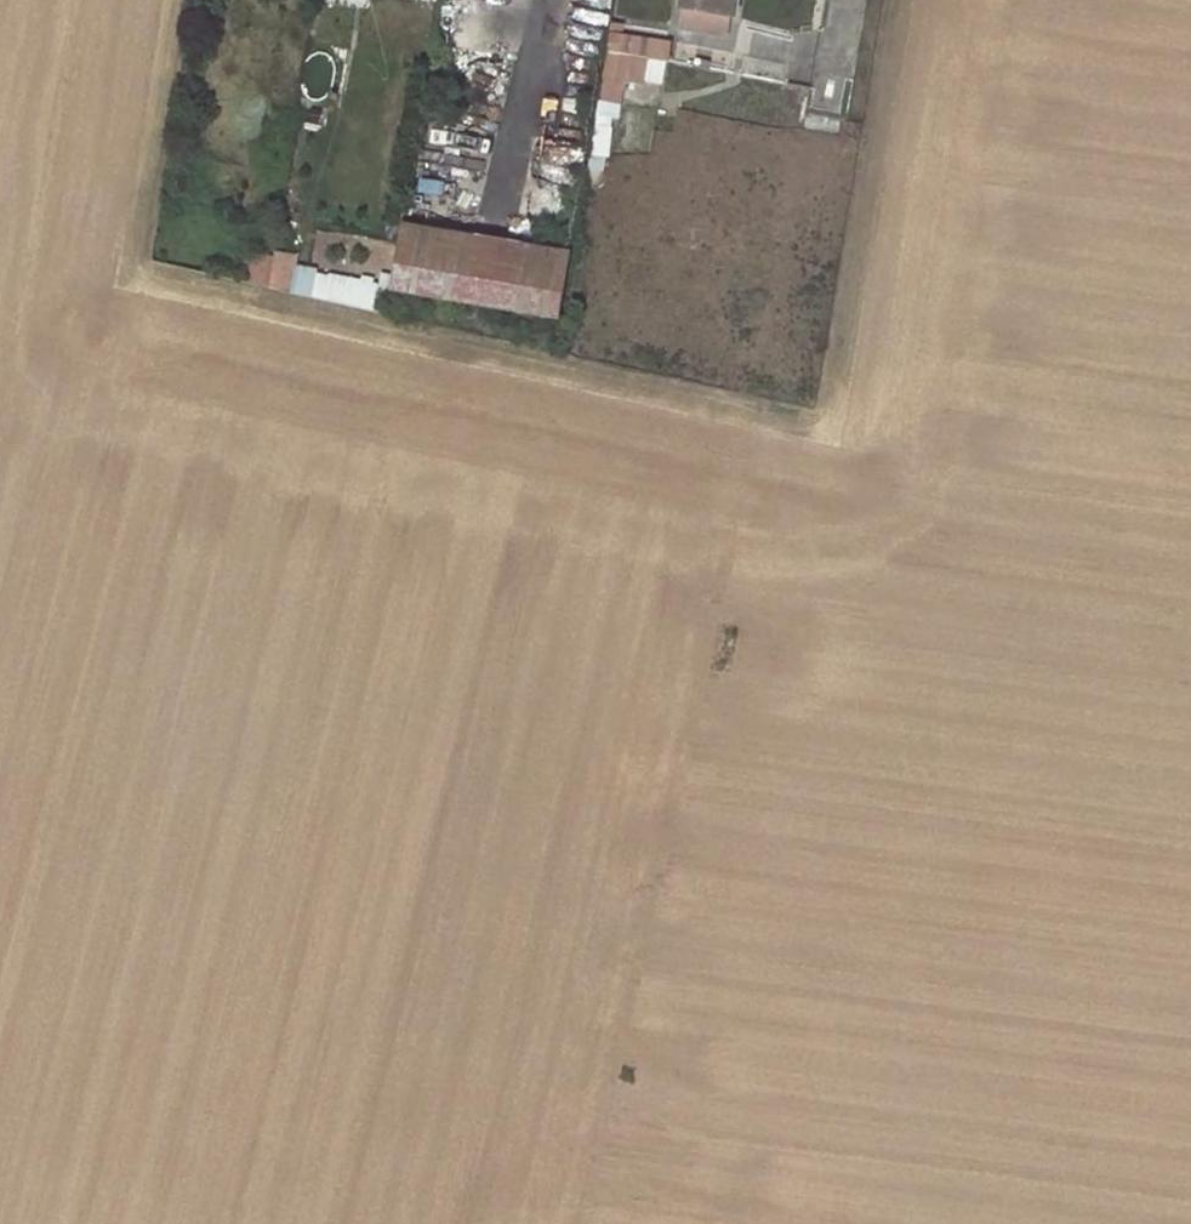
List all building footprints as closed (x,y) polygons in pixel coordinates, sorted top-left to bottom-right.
[(692,38),(739,46),(747,0),(698,0),(692,38)] [(744,31),(737,72),(783,80),(790,38),(744,31)] [(670,44),(612,36),(604,85),(645,90),(651,59),(667,62),(670,44)] [(568,271),(401,245),(394,292),(561,319),(568,271)] [(302,255),(273,250),(267,288),(295,294),(302,255)] [(390,316),(394,292),(330,278),(325,301),(390,316)]
